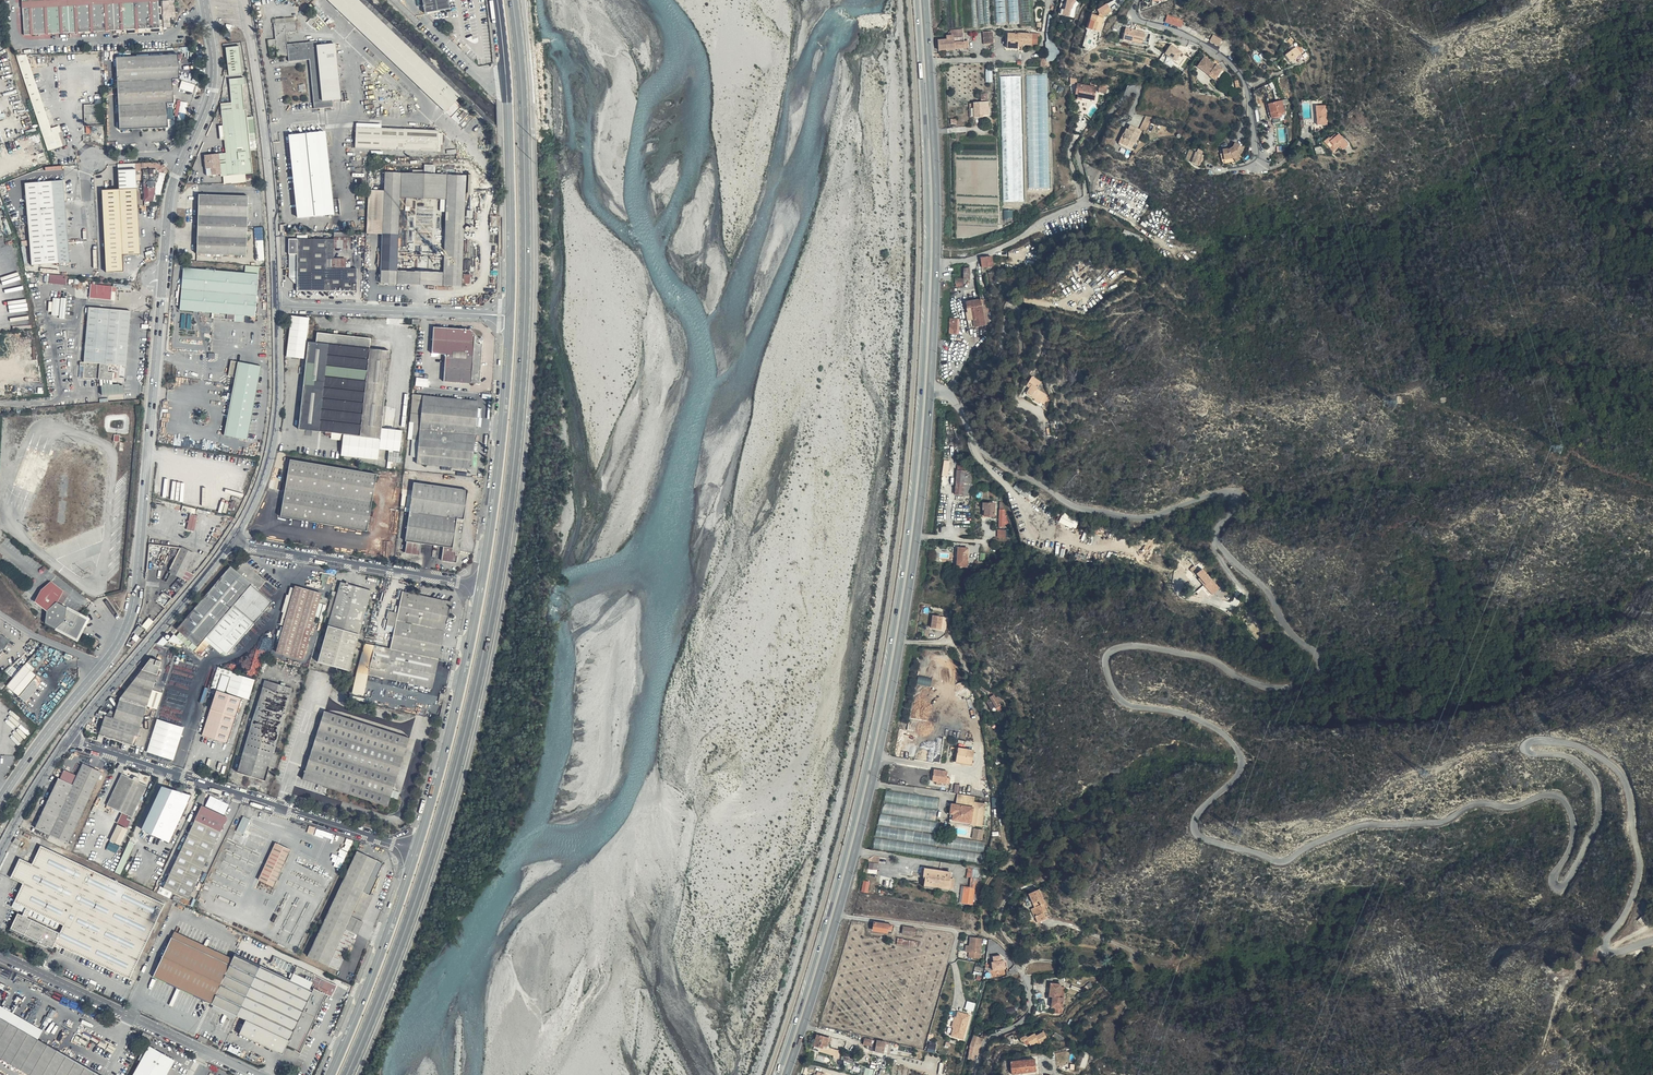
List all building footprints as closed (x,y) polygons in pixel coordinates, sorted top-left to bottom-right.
[(159,0),(23,0),(25,34),(161,27),(159,0)] [(360,0),(328,0),(444,112),(459,95),(360,0)] [(425,12),(450,8),(449,0),(423,0),(425,12)] [(989,0),(972,0),(973,24),(990,23),(989,0)] [(1005,0),(995,0),(996,23),(1006,23),(1005,0)] [(1019,22),(1018,0),(1016,0),(1016,1),(1009,1),(1010,23),(1019,22)] [(1032,20),(1031,0),(1022,0),(1023,21),(1032,20)] [(1067,0),(1066,0),(1062,0),(1058,14),(1063,15),(1065,10),(1068,1),(1067,0)] [(1075,0),(1068,0),(1067,0),(1068,1),(1065,10),(1063,15),(1069,17),(1071,9),(1072,9),(1073,5),(1076,2),(1075,0)] [(1111,10),(1107,7),(1099,12),(1098,15),(1093,14),(1088,30),(1100,33),(1105,17),(1111,10)] [(1184,27),(1186,20),(1170,15),(1167,21),(1184,27)] [(286,32),(296,31),(295,20),(273,23),(274,39),(267,39),(268,47),(276,46),(277,56),(288,56),(289,60),(310,59),(314,108),(333,106),(333,99),(341,98),(336,42),(317,43),(317,40),(287,43),(286,32)] [(1127,27),(1125,36),(1129,37),(1127,44),(1133,46),(1134,43),(1150,47),(1153,33),(1127,27)] [(1011,42),(1011,49),(1017,49),(1017,45),(1036,46),(1036,32),(1030,32),(1029,34),(1018,34),(1018,32),(1014,32),(1013,34),(1007,34),(1007,42),(1011,42)] [(993,33),(983,34),(984,46),(993,45),(993,33)] [(953,50),(964,49),(964,43),(964,35),(949,36),(949,37),(946,38),(946,42),(951,42),(953,41),(953,50)] [(1222,40),(1213,35),(1210,41),(1219,46),(1222,40)] [(951,50),(951,42),(946,42),(938,42),(938,52),(951,50)] [(1054,44),(1046,43),(1046,59),(1041,59),(1041,66),(1056,62),(1054,44)] [(1175,61),(1180,65),(1185,58),(1182,56),(1184,53),(1172,44),(1166,53),(1162,58),(1172,65),(1173,64),(1175,61)] [(243,73),(240,45),(225,47),(228,74),(243,73)] [(1289,47),(1279,55),(1283,60),(1294,53),(1289,47)] [(26,54),(16,55),(40,126),(49,123),(26,54)] [(180,78),(178,54),(115,58),(120,129),(170,126),(168,102),(175,101),(174,78),(180,78)] [(1215,74),(1221,77),(1226,68),(1218,65),(1218,66),(1205,59),(1200,71),(1213,77),(1215,74)] [(1002,126),(1024,125),(1022,75),(1000,76),(1002,113),(1001,113),(1002,126)] [(1029,166),(1029,188),(1051,187),(1047,75),(1026,75),(1028,140),(1036,140),(1036,160),(1032,160),(1032,166),(1029,166)] [(181,88),(193,91),(195,84),(183,81),(181,88)] [(1081,99),(1081,100),(1084,98),(1095,92),(1096,92),(1098,87),(1078,82),(1076,89),(1076,90),(1079,93),(1079,94),(1081,99)] [(244,100),(242,83),(231,84),(232,100),(221,101),(226,151),(204,153),(206,174),(220,173),(221,175),(253,172),(245,99),(244,100)] [(970,98),(971,112),(977,111),(976,109),(985,108),(985,97),(970,98)] [(1275,119),(1279,118),(1278,115),(1284,114),(1282,102),(1268,105),(1270,115),(1273,114),(1275,119)] [(1324,106),(1315,107),(1317,126),(1326,125),(1324,106)] [(1131,124),(1137,115),(1131,114),(1130,113),(1124,121),(1131,124)] [(1146,115),(1141,128),(1146,130),(1152,117),(1146,115)] [(1113,138),(1124,145),(1129,137),(1128,136),(1133,128),(1121,121),(1119,124),(1118,124),(1115,128),(1117,129),(1115,132),(1116,133),(1113,138)] [(356,126),(355,148),(441,151),(441,144),(443,144),(443,133),(439,133),(438,130),(381,127),(381,123),(356,122),(356,126)] [(49,123),(40,126),(48,151),(63,146),(59,133),(62,132),(60,127),(52,130),(51,130),(53,135),(50,135),(49,129),(51,128),(49,123)] [(1123,146),(1124,145),(1113,138),(1116,133),(1115,132),(1117,129),(1115,128),(1109,137),(1123,146)] [(334,198),(325,129),(289,133),(298,216),(341,214),(339,198),(334,198)] [(1023,147),(1023,132),(1012,132),(1011,144),(1010,144),(1010,154),(1012,154),(1013,142),(1021,142),(1021,147),(1023,147)] [(1330,144),(1333,148),(1337,145),(1340,149),(1346,144),(1336,132),(1334,133),(1333,132),(1328,136),(1327,134),(1321,139),(1327,147),(1330,144)] [(1224,159),(1233,158),(1234,158),(1238,154),(1240,154),(1241,153),(1243,145),(1234,142),(1233,146),(1229,149),(1223,151),(1224,159)] [(1320,145),(1311,146),(1313,153),(1326,153),(1320,145)] [(1193,163),(1200,168),(1204,155),(1196,153),(1193,163)] [(1238,154),(1234,158),(1236,163),(1242,158),(1241,153),(1240,154),(1238,154)] [(117,163),(118,169),(138,167),(138,170),(140,171),(140,170),(158,169),(150,200),(155,201),(156,195),(158,196),(164,174),(162,172),(164,171),(160,165),(159,166),(154,162),(117,163)] [(119,188),(102,189),(106,271),(125,270),(124,254),(141,253),(139,187),(138,170),(138,167),(118,169),(119,188)] [(150,200),(158,169),(140,170),(140,171),(142,201),(150,200)] [(471,284),(472,274),(463,274),(466,174),(384,171),(384,191),(383,234),(382,282),(462,285),(464,284),(471,284)] [(71,260),(64,179),(25,182),(31,263),(71,260)] [(1099,192),(1107,198),(1113,202),(1122,188),(1106,179),(1099,192)] [(1113,202),(1112,203),(1113,203),(1115,204),(1122,209),(1127,213),(1137,197),(1122,188),(1113,202)] [(383,234),(384,191),(369,190),(366,235),(383,234)] [(1024,190),(1004,191),(1004,203),(1025,202),(1024,190)] [(248,195),(199,193),(197,253),(246,255),(248,195)] [(1112,203),(1106,200),(1104,203),(1112,209),(1115,204),(1113,203),(1112,203)] [(1014,217),(1013,209),(1004,210),(1005,218),(1014,217)] [(263,227),(255,227),(257,260),(265,259),(263,227)] [(334,238),(288,238),(288,253),(289,255),(289,277),(296,277),(297,290),(357,291),(357,267),(346,267),(346,259),(327,259),(327,248),(352,247),(350,232),(334,232),(334,238)] [(993,258),(984,259),(985,269),(994,268),(993,258)] [(962,265),(962,271),(961,275),(967,275),(968,268),(970,268),(970,265),(962,265)] [(259,274),(184,267),(180,309),(213,312),(234,314),(255,316),(259,274)] [(64,275),(50,273),(49,283),(66,284),(67,278),(63,277),(64,275)] [(1007,281),(1003,276),(998,282),(1002,286),(1007,281)] [(103,285),(91,284),(90,298),(101,298),(103,285)] [(114,286),(103,285),(101,298),(113,299),(114,286)] [(959,324),(977,323),(975,297),(975,296),(962,297),(962,301),(959,301),(959,324)] [(60,298),(53,297),(51,314),(59,315),(60,298)] [(67,298),(60,297),(60,298),(59,315),(58,319),(64,320),(67,298)] [(125,365),(132,309),(88,307),(84,361),(80,361),(80,365),(83,365),(83,377),(99,378),(102,395),(123,393),(123,385),(124,377),(119,376),(120,364),(125,365)] [(310,317),(291,314),(286,357),(304,359),(307,340),(310,317)] [(472,329),(433,326),(431,354),(445,355),(443,381),(479,383),(482,342),(472,329)] [(371,337),(317,331),(317,341),(307,340),(299,428),(342,434),(341,454),(377,459),(379,448),(400,451),(402,429),(382,427),(390,350),(370,346),(371,337)] [(248,440),(254,403),(261,365),(231,359),(227,376),(235,378),(224,436),(248,440)] [(1026,382),(1024,386),(1020,391),(1029,397),(1028,398),(1033,401),(1034,400),(1040,404),(1045,396),(1031,387),(1035,380),(1026,374),(1023,380),(1026,382)] [(418,430),(473,435),(476,400),(422,394),(418,430)] [(473,435),(418,430),(415,462),(469,468),(473,435)] [(399,462),(400,451),(389,451),(389,461),(399,462)] [(376,473),(290,458),(280,515),(366,530),(376,473)] [(961,461),(955,461),(953,491),(961,491),(963,468),(961,461)] [(409,511),(464,519),(468,490),(413,481),(409,511)] [(1014,487),(1023,493),(1026,488),(1018,482),(1014,487)] [(980,499),(979,509),(992,508),(992,499),(980,499)] [(1002,520),(1007,520),(1006,517),(1002,508),(996,508),(996,523),(1002,523),(1002,520)] [(464,519),(409,511),(405,540),(404,553),(420,555),(421,543),(442,547),(441,560),(457,562),(460,551),(464,519)] [(1076,529),(1080,520),(1064,512),(1060,521),(1076,529)] [(1376,546),(1373,542),(1368,547),(1371,551),(1376,546)] [(965,563),(966,545),(956,545),(955,563),(965,563)] [(195,552),(182,546),(169,570),(182,577),(195,552)] [(258,572),(244,560),(235,570),(231,566),(176,628),(180,632),(177,635),(173,633),(168,639),(181,646),(184,643),(199,655),(210,644),(225,655),(272,602),(258,590),(266,581),(257,574),(258,572)] [(1195,574),(1204,586),(1208,583),(1211,581),(1202,569),(1195,574)] [(40,589),(35,601),(46,609),(45,623),(78,641),(90,618),(87,616),(78,611),(68,606),(66,607),(57,601),(63,590),(51,581),(40,589)] [(371,590),(340,581),(318,661),(349,669),(371,590)] [(1208,583),(1204,586),(1203,586),(1209,596),(1215,592),(1208,583)] [(321,593),(295,585),(275,651),(302,658),(321,593)] [(451,601),(403,590),(391,648),(364,642),(356,672),(433,688),(451,601)] [(65,591),(58,601),(62,604),(70,594),(65,591)] [(941,617),(933,616),(932,627),(944,629),(945,622),(941,622),(941,617)] [(147,628),(154,621),(149,617),(143,625),(147,628)] [(9,640),(0,633),(0,653),(9,640)] [(99,646),(94,642),(89,648),(94,652),(99,646)] [(934,653),(934,645),(915,645),(915,654),(923,653),(923,657),(930,657),(930,653),(934,653)] [(104,714),(99,733),(134,745),(161,660),(149,657),(119,697),(115,712),(109,710),(106,715),(104,714)] [(5,686),(18,697),(32,682),(35,684),(35,690),(40,685),(39,679),(24,665),(5,686)] [(230,676),(222,674),(200,734),(226,743),(242,697),(226,692),(230,676)] [(918,675),(918,684),(931,685),(932,676),(918,675)] [(293,688),(265,679),(237,771),(265,781),(293,688)] [(990,701),(994,708),(996,711),(1000,708),(992,694),(988,697),(990,701)] [(990,711),(994,708),(990,701),(986,704),(990,711)] [(409,737),(324,711),(303,780),(327,787),(329,788),(333,789),(338,791),(364,799),(387,806),(390,797),(409,737)] [(184,727),(157,718),(146,752),(173,760),(184,727)] [(971,765),(973,756),(954,752),(953,755),(956,756),(955,762),(971,765)] [(101,771),(83,762),(76,775),(64,769),(58,782),(57,782),(34,827),(67,843),(101,771)] [(944,771),(929,769),(926,782),(941,786),(941,784),(946,784),(947,779),(942,778),(944,771)] [(147,785),(122,773),(106,806),(133,817),(147,785)] [(192,794),(162,786),(141,829),(169,841),(192,794)] [(938,807),(939,797),(887,790),(886,801),(938,807)] [(973,797),(955,794),(954,805),(948,804),(947,812),(951,813),(950,819),(969,822),(969,824),(980,826),(983,803),(972,801),(973,797)] [(227,817),(202,804),(163,887),(189,900),(227,817)] [(898,825),(898,816),(880,814),(879,823),(898,825)] [(243,816),(235,831),(243,834),(251,820),(243,816)] [(128,829),(117,824),(109,841),(120,846),(128,829)] [(316,827),(309,825),(307,833),(314,834),(316,827)] [(981,839),(983,838),(983,836),(981,835),(982,829),(974,828),(973,839),(981,839)] [(21,841),(15,837),(13,842),(19,846),(21,841)] [(135,843),(129,841),(114,872),(120,874),(135,843)] [(289,848),(277,842),(259,881),(272,886),(289,848)] [(39,845),(31,863),(19,858),(10,877),(21,883),(14,901),(20,905),(16,913),(9,927),(9,929),(52,950),(55,943),(129,978),(165,903),(39,845)] [(339,969),(357,933),(363,921),(361,920),(372,896),(369,894),(383,863),(358,851),(309,955),(329,965),(339,969)] [(871,855),(869,868),(878,870),(880,856),(871,855)] [(978,863),(964,861),(964,866),(967,867),(966,875),(969,875),(968,886),(963,885),(961,902),(972,903),(974,887),(977,888),(978,863)] [(947,888),(950,870),(924,866),(922,875),(925,876),(923,884),(947,888)] [(864,880),(862,891),(868,892),(870,881),(864,880)] [(1022,895),(1029,908),(1032,916),(1028,918),(1031,924),(1040,919),(1038,914),(1040,913),(1037,905),(1038,905),(1031,891),(1022,895)] [(890,924),(872,921),(870,931),(885,932),(886,929),(890,930),(890,924)] [(914,935),(915,927),(902,927),(901,933),(914,935)] [(232,958),(174,930),(152,976),(245,1020),(238,1033),(282,1054),(287,1045),(299,1051),(326,995),(332,997),(337,985),(297,966),(294,972),(290,980),(263,967),(235,954),(232,958)] [(968,934),(967,942),(966,949),(965,954),(976,956),(979,936),(968,934)] [(1007,969),(1006,959),(1002,959),(1002,954),(993,955),(993,961),(992,961),(993,970),(1007,969)] [(1057,984),(1047,983),(1046,994),(1050,994),(1050,996),(1049,996),(1048,1007),(1053,1008),(1053,1014),(1059,1014),(1060,994),(1056,994),(1057,984)] [(966,1008),(974,1010),(976,1002),(968,1000),(966,1008)] [(1011,1011),(1010,1006),(1003,1008),(1005,1014),(1011,1011)] [(957,1010),(951,1036),(965,1040),(971,1013),(957,1010)] [(30,1074),(102,1074),(0,1017),(0,1058),(30,1074)] [(1034,1028),(1031,1025),(1025,1031),(1024,1030),(1018,1035),(1016,1033),(1011,1038),(1013,1041),(1017,1037),(1023,1043),(1028,1039),(1031,1040),(1038,1034),(1033,1029),(1034,1028)] [(813,1034),(808,1049),(809,1049),(813,1050),(816,1050),(817,1047),(820,1047),(820,1045),(824,1046),(824,1044),(826,1037),(813,1034)] [(207,1039),(200,1035),(198,1040),(205,1043),(207,1039)] [(971,1048),(971,1052),(978,1053),(981,1036),(978,1036),(976,1048),(971,1048)] [(860,1045),(870,1046),(871,1039),(860,1038),(860,1045)] [(887,1043),(875,1041),(873,1052),(885,1053),(887,1043)] [(825,1049),(820,1047),(817,1047),(816,1050),(831,1054),(834,1047),(827,1045),(825,1049)] [(149,1046),(133,1074),(166,1074),(174,1059),(149,1046)] [(1034,1069),(1033,1057),(1031,1057),(1009,1060),(1011,1073),(1034,1069)] [(947,1061),(939,1060),(937,1072),(945,1073),(947,1061)] [(865,1074),(873,1074),(874,1068),(863,1066),(862,1074),(865,1074)]
